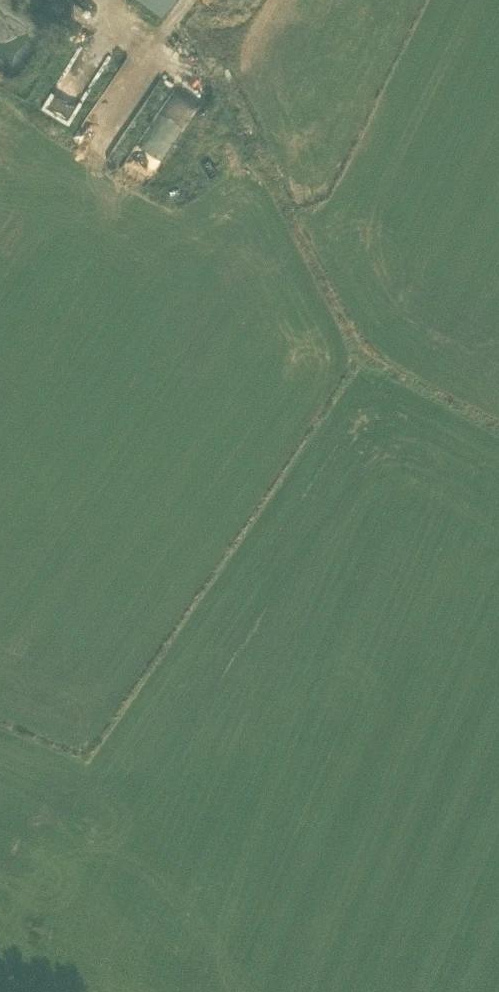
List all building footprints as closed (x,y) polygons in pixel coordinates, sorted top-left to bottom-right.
[(162,9),(169,0),(150,0),(162,9)]
